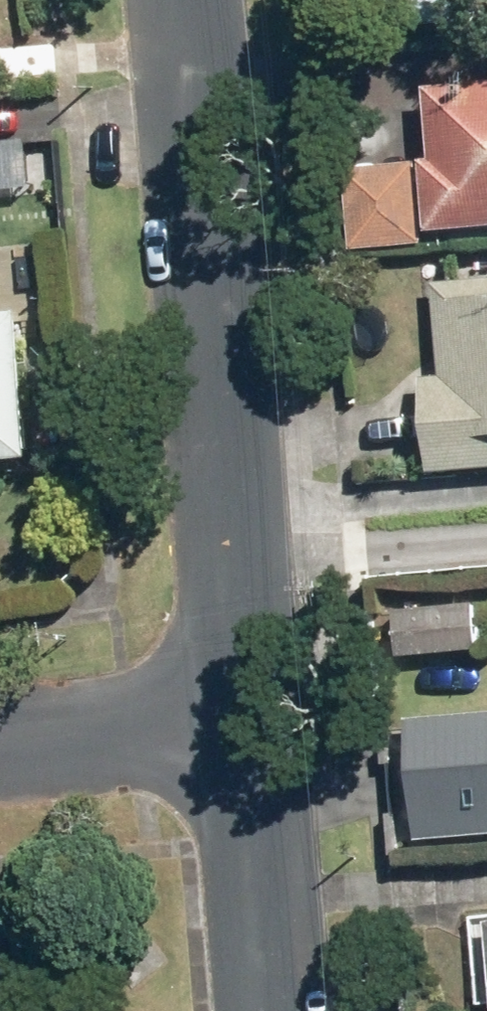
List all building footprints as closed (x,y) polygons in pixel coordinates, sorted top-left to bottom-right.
[(431,232),(486,227),(486,82),(428,87),(435,160),(425,160),(431,232)] [(345,167),(352,249),(425,243),(418,161),(345,167)] [(428,474),(486,468),(486,275),(432,280),(441,376),(419,378),(428,474)] [(23,470),(13,314),(0,315),(0,472),(23,470)] [(394,610),(398,658),(476,650),(472,603),(394,610)]
